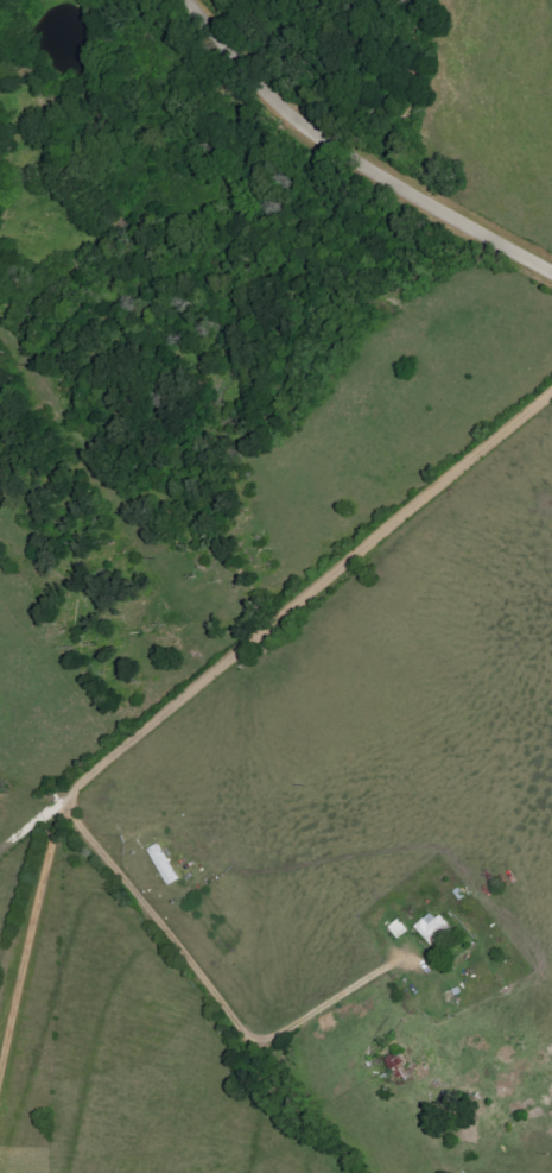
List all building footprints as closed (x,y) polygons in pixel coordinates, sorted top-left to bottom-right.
[(152,852),(170,888),(183,881),(165,845),(152,852)] [(438,912),(419,929),(435,948),(455,930),(438,912)]
